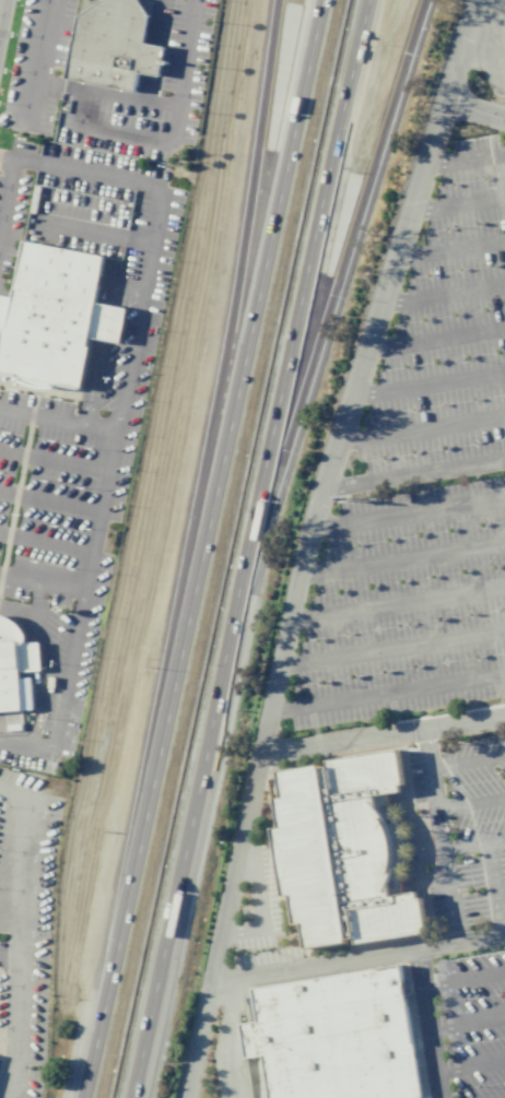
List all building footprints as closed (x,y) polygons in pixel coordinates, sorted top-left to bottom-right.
[(77,16),(100,0),(137,0),(148,17),(143,43),(163,47),(157,76),(136,73),(132,91),(66,78),(77,16)] [(80,390),(0,374),(0,333),(0,294),(11,296),(22,240),(103,256),(94,302),(105,304),(125,308),(118,343),(98,340),(87,338),(85,346),(89,347),(80,390)] [(20,709),(0,711),(0,615),(5,616),(12,619),(17,624),(22,629),(24,635),(25,642),(37,641),(39,670),(17,672),(20,709)] [(399,746),(325,759),(326,765),(320,766),(320,763),(277,769),(280,794),(273,795),(278,825),(271,826),(282,898),(290,897),(294,925),(303,924),(306,949),(425,932),(420,898),(415,899),(414,893),(389,896),(388,885),(391,874),(394,863),(395,852),(392,841),(390,831),(386,823),(380,813),(373,803),(378,802),(377,799),(403,794),(402,788),(406,787),(399,746)] [(250,989),(256,1022),(238,1025),(244,1059),(260,1056),(267,1097),(414,1097),(421,1097),(399,965),(250,989)]
